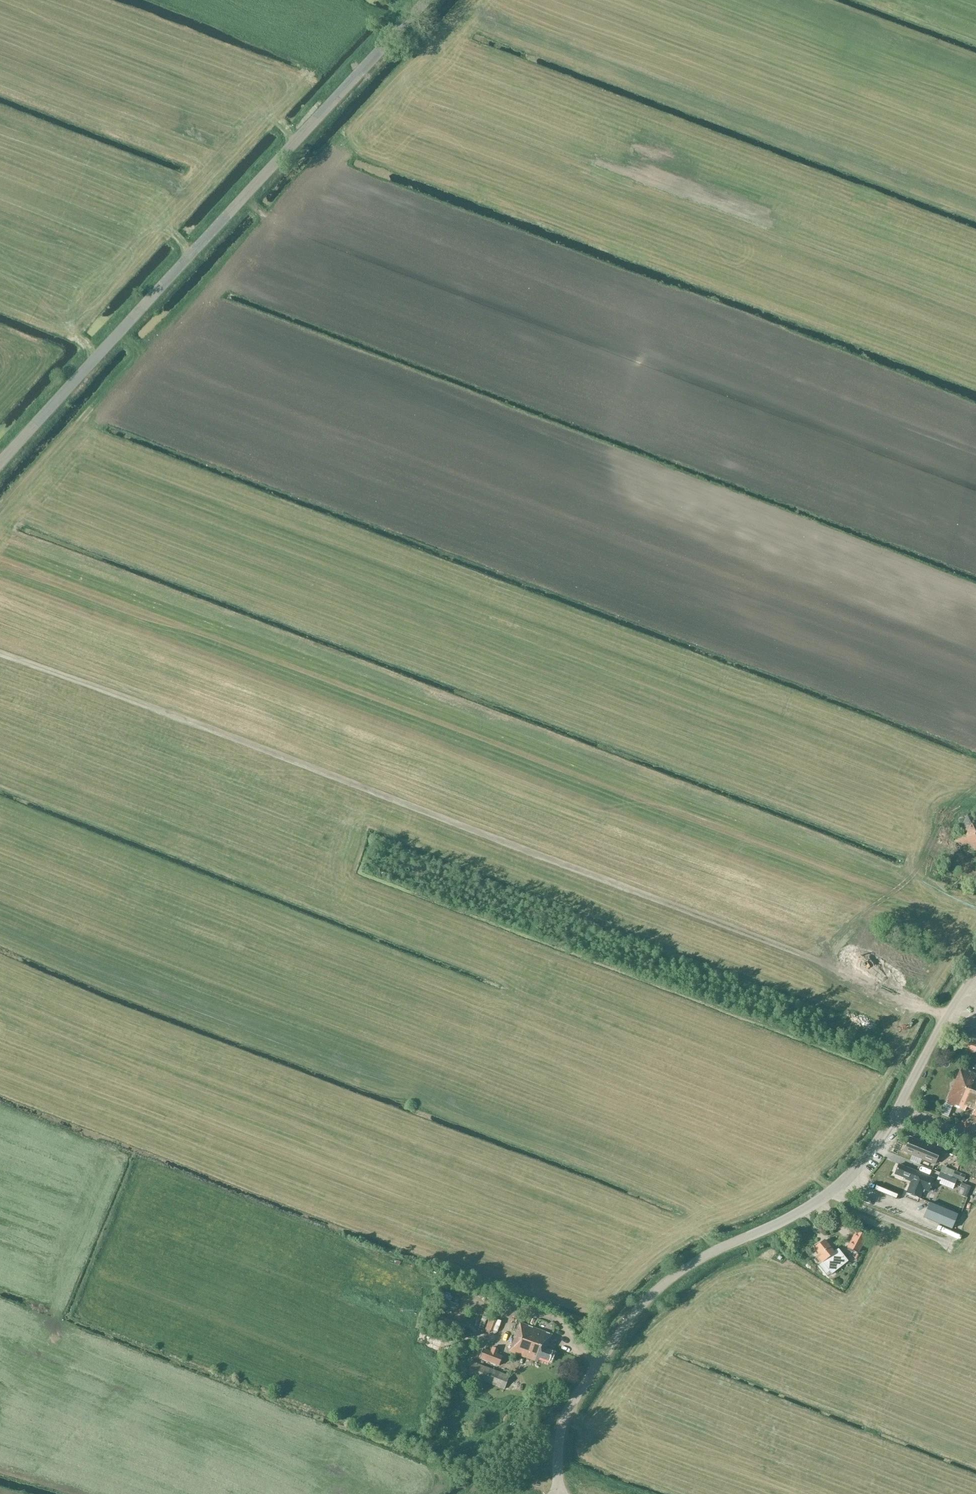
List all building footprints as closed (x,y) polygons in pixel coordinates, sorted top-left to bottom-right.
[(955,842),(975,851),(975,819),(967,816),(955,842)] [(891,1006),(899,1008),(901,1001),(893,999),(891,1006)] [(962,1069),(947,1103),(955,1107),(975,1116),(975,1074),(962,1069)] [(955,1107),(947,1103),(942,1114),(950,1118),(955,1107)] [(903,1153),(935,1165),(937,1161),(939,1162),(941,1155),(940,1154),(942,1150),(909,1137),(903,1153)] [(934,1180),(928,1177),(899,1165),(895,1174),(912,1181),(907,1193),(920,1199),(924,1191),(929,1193),(931,1189),(932,1189),(934,1184),(933,1184),(934,1180)] [(963,1182),(966,1176),(943,1167),(936,1183),(948,1188),(952,1177),(963,1182)] [(967,1198),(971,1187),(962,1183),(960,1188),(964,1190),(962,1196),(967,1198)] [(957,1215),(930,1205),(924,1218),(951,1229),(954,1224),(957,1215)] [(847,1248),(859,1254),(867,1238),(856,1231),(847,1248)] [(816,1257),(821,1263),(822,1263),(831,1274),(848,1262),(838,1250),(833,1253),(824,1242),(814,1249),(819,1255),(816,1257)] [(496,1321),(489,1318),(485,1330),(492,1332),(496,1321)] [(520,1324),(510,1352),(548,1366),(549,1363),(556,1345),(549,1342),(552,1335),(520,1324)] [(493,1347),(491,1352),(484,1350),(480,1359),(499,1366),(502,1357),(498,1355),(500,1350),(493,1347)] [(467,1375),(505,1389),(509,1376),(472,1362),(467,1375)]
